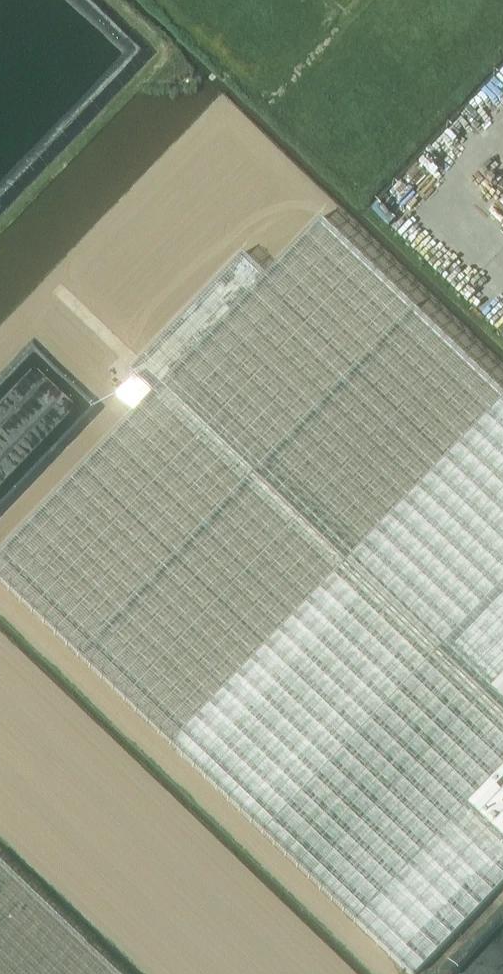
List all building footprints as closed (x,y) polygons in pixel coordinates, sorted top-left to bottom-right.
[(0,551),(0,582),(355,922),(409,973),(416,973),(502,883),(502,397),(318,219),(0,551)] [(0,864),(0,973),(115,973),(0,864)]
